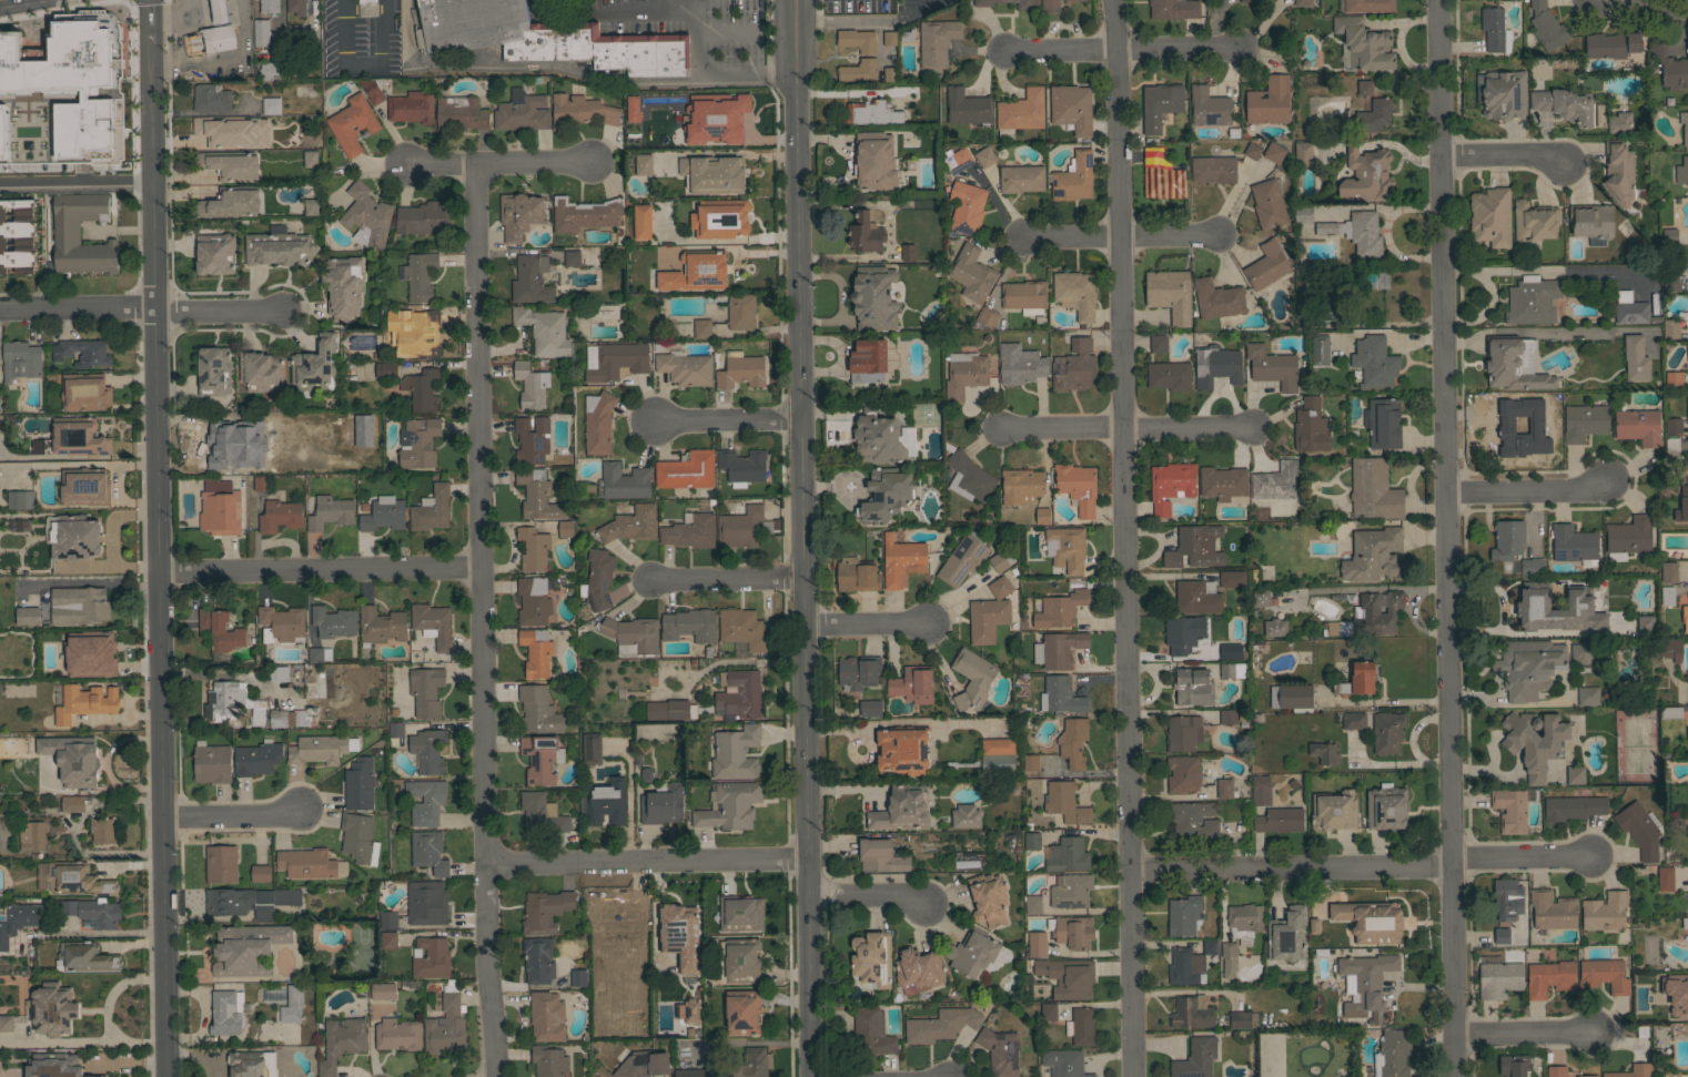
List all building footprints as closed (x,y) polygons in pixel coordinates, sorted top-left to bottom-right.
[(260,13),(260,0),(279,0),(279,12),(274,12),(274,14),(271,14),(271,13),(260,13)] [(286,12),(286,0),(305,0),(306,17),(295,17),(295,12),(286,12)] [(351,6),(355,6),(355,17),(375,17),(376,3),(370,3),(370,0),(351,0),(351,6)] [(422,28),(417,0),(525,0),(528,22),(529,27),(522,29),(523,39),(503,43),(426,57),(426,54),(423,53),(422,48),(417,48),(414,29),(422,28)] [(973,7),(973,0),(1038,0),(1038,9),(1017,9),(1017,2),(993,2),(993,6),(973,7)] [(1041,13),(1041,0),(1060,0),(1060,13),(1041,13)] [(1149,6),(1148,0),(1176,0),(1199,0),(1200,18),(1150,19),(1150,6),(1149,6)] [(1344,12),(1344,0),(1394,0),(1395,11),(1344,12)] [(1528,9),(1528,0),(1543,0),(1544,9),(1545,8),(1556,24),(1558,23),(1568,37),(1545,53),(1530,32),(1533,30),(1527,20),(1530,18),(1530,9),(1528,9)] [(1503,8),(1503,30),(1510,30),(1510,42),(1509,52),(1486,52),(1485,30),(1480,30),(1480,8),(1503,8)] [(89,162),(89,164),(119,164),(119,159),(122,159),(121,92),(118,92),(118,78),(120,78),(120,41),(118,41),(118,40),(120,39),(120,27),(118,27),(118,23),(115,23),(115,22),(115,20),(113,17),(111,14),(109,13),(105,12),(103,12),(103,9),(77,10),(77,12),(52,12),(52,19),(49,19),(49,35),(47,35),(47,60),(19,60),(19,31),(0,31),(0,163),(89,162)] [(1363,16),(1364,28),(1368,28),(1368,33),(1375,32),(1375,31),(1391,31),(1392,45),(1388,45),(1388,52),(1395,52),(1395,69),(1374,69),(1373,70),(1368,71),(1367,69),(1358,70),(1358,68),(1351,68),(1351,51),(1348,51),(1348,44),(1345,44),(1344,32),(1333,33),(1332,16),(1363,16)] [(269,19),(270,49),(254,50),(253,19),(269,19)] [(598,21),(598,35),(688,34),(688,68),(685,68),(685,75),(627,77),(627,69),(593,69),(593,59),(503,61),(503,43),(523,39),(522,29),(529,27),(528,22),(598,21)] [(962,21),(962,39),(949,39),(949,48),(947,48),(947,68),(920,69),(920,21),(962,21)] [(199,30),(232,24),(235,48),(203,54),(199,30)] [(302,34),(286,35),(286,24),(302,24),(302,34)] [(876,53),(859,54),(859,49),(858,49),(858,45),(837,47),(837,45),(836,45),(836,35),(837,35),(837,30),(855,30),(855,31),(876,31),(876,53)] [(897,31),(897,45),(883,45),(883,31),(897,31)] [(1611,59),(1611,57),(1586,58),(1585,34),(1594,34),(1594,33),(1604,33),(1604,35),(1626,34),(1626,33),(1640,33),(1640,52),(1627,52),(1626,52),(1626,59),(1611,59)] [(1678,59),(1687,58),(1687,87),(1680,87),(1680,90),(1668,90),(1668,87),(1661,87),(1661,71),(1659,71),(1659,59),(1649,59),(1649,43),(1658,43),(1662,42),(1662,43),(1666,43),(1666,57),(1671,57),(1671,60),(1678,60),(1678,59)] [(838,77),(836,77),(836,67),(837,67),(837,65),(858,65),(858,62),(859,62),(859,58),(876,58),(876,80),(843,80),(843,82),(838,82),(838,77)] [(271,62),(271,59),(274,59),(274,62),(281,62),(281,74),(272,74),(272,80),(260,80),(260,62),(271,62)] [(897,67),(897,81),(883,81),(883,67),(897,67)] [(1502,118),(1492,118),(1492,115),(1489,118),(1485,118),(1482,114),(1482,111),(1484,109),(1484,101),(1483,101),(1482,95),(1484,95),(1482,93),(1482,89),(1484,87),(1484,82),(1476,82),(1476,74),(1485,73),(1487,71),(1518,71),(1518,70),(1526,70),(1526,77),(1525,77),(1525,120),(1517,120),(1517,119),(1510,119),(1510,121),(1502,121),(1502,118)] [(1245,91),(1266,90),(1266,74),(1288,74),(1288,93),(1287,93),(1288,122),(1245,123),(1245,91)] [(371,78),(381,78),(381,85),(380,87),(381,89),(380,89),(380,91),(381,90),(385,99),(373,105),(368,98),(363,87),(362,87),(357,79),(371,78)] [(1372,80),(1372,94),(1357,94),(1357,80),(1372,80)] [(193,99),(194,99),(193,85),(196,85),(196,83),(216,83),(216,84),(221,84),(221,90),(231,90),(231,110),(193,110),(193,99)] [(1155,85),(1155,84),(1183,83),(1183,112),(1161,112),(1161,135),(1143,135),(1142,85),(1155,85)] [(1207,83),(1207,96),(1231,96),(1231,124),(1191,124),(1191,83),(1207,83)] [(946,84),(963,84),(963,96),(990,96),(991,122),(988,122),(988,126),(981,126),(980,122),(947,123),(946,84)] [(1043,128),(1013,128),(1013,134),(1008,134),(1005,136),(1003,138),(1001,138),(998,135),(998,129),(997,129),(995,102),(1015,102),(1015,99),(1025,99),(1024,85),(1043,85),(1043,128)] [(1077,85),(1077,87),(1090,87),(1091,136),(1074,136),(1073,123),(1051,123),(1050,85),(1077,85)] [(494,110),(497,110),(497,102),(511,102),(511,88),(522,87),(525,93),(525,94),(546,94),(546,109),(549,108),(549,128),(532,129),(532,126),(519,126),(519,129),(494,129),(494,110)] [(1550,90),(1550,89),(1556,89),(1564,89),(1564,90),(1570,90),(1570,93),(1589,92),(1594,98),(1594,103),(1593,103),(1594,126),(1590,126),(1590,128),(1576,128),(1576,123),(1569,123),(1565,119),(1564,120),(1557,113),(1558,112),(1551,112),(1551,111),(1538,111),(1538,109),(1529,109),(1529,91),(1550,90)] [(381,128),(370,134),(365,126),(355,132),(356,135),(354,136),(363,151),(347,160),(324,119),(350,104),(346,98),(360,90),(381,128)] [(406,95),(406,91),(423,91),(423,93),(433,93),(433,123),(421,123),(421,121),(394,121),(394,120),(387,120),(386,96),(406,95)] [(567,92),(567,100),(570,100),(570,95),(584,94),(584,100),(599,99),(599,103),(620,109),(617,126),(602,122),(604,112),(599,111),(599,113),(593,113),(593,121),(579,121),(579,124),(562,125),(562,130),(552,130),(552,122),(553,122),(553,103),(552,103),(552,93),(567,92)] [(477,95),(477,109),(488,109),(489,129),(476,129),(476,128),(463,128),(463,129),(437,130),(436,96),(477,95)] [(736,145),(736,114),(743,114),(743,95),(678,95),(678,144),(717,144),(717,145),(736,145)] [(280,96),(281,114),(262,114),(262,98),(280,96)] [(621,123),(633,123),(633,97),(620,97),(621,123)] [(1391,98),(1392,102),(1392,103),(1393,106),(1392,108),(1392,115),(1388,115),(1388,124),(1381,124),(1381,131),(1355,131),(1355,112),(1371,112),(1371,98),(1391,98)] [(842,111),(847,111),(847,103),(875,102),(875,99),(885,99),(885,108),(890,108),(890,111),(903,111),(903,123),(842,124),(842,111)] [(1607,115),(1617,115),(1616,112),(1630,111),(1630,121),(1633,121),(1633,125),(1631,125),(1631,128),(1630,128),(1631,132),(1608,132),(1607,115)] [(1679,112),(1687,111),(1687,145),(1682,145),(1682,124),(1679,124),(1679,112)] [(221,118),(221,133),(222,133),(222,140),(194,141),(194,118),(221,118)] [(250,131),(250,124),(232,125),(233,144),(246,144),(246,131),(250,131)] [(885,131),(885,134),(892,134),(892,156),(894,156),(894,167),(892,167),(892,170),(897,170),(897,185),(891,185),(891,189),(858,189),(858,186),(856,185),(856,180),(858,176),(853,177),(853,163),(855,163),(855,140),(856,140),(855,132),(885,131)] [(256,134),(256,148),(241,148),(241,134),(256,134)] [(1634,189),(1635,189),(1635,197),(1633,197),(1628,202),(1629,204),(1625,207),(1620,207),(1603,186),(1603,185),(1600,182),(1606,177),(1605,161),(1606,161),(1606,156),(1605,156),(1605,140),(1624,140),(1624,145),(1626,145),(1626,151),(1633,151),(1634,189)] [(1262,148),(1255,161),(1242,154),(1250,141),(1262,148)] [(1271,141),(1272,142),(1273,141),(1286,150),(1277,165),(1262,155),(1271,141)] [(1337,184),(1344,179),(1354,177),(1354,169),(1348,169),(1346,167),(1346,142),(1357,141),(1357,155),(1363,155),(1363,152),(1375,152),(1375,149),(1388,149),(1388,152),(1389,152),(1392,154),(1392,159),(1389,161),(1388,161),(1388,164),(1389,164),(1389,167),(1388,169),(1386,169),(1387,176),(1392,176),(1392,179),(1394,180),(1394,184),(1392,185),(1392,190),(1394,192),(1394,194),(1392,196),(1392,200),(1338,201),(1337,184)] [(1312,142),(1312,158),(1311,158),(1311,165),(1295,165),(1294,142),(1312,142)] [(998,160),(982,169),(973,153),(988,144),(998,160)] [(964,145),(964,146),(966,145),(973,159),(972,159),(973,160),(950,173),(942,159),(964,145)] [(1161,146),(1161,170),(1184,169),(1185,197),(1158,197),(1158,196),(1144,196),(1143,146),(1161,146)] [(1092,197),(1080,197),(1080,200),(1059,200),(1058,197),(1051,197),(1051,172),(1074,171),(1073,149),(1091,149),(1092,197)] [(316,151),(316,166),(303,166),(303,151),(316,151)] [(255,152),(255,155),(257,155),(257,162),(260,163),(260,167),(257,169),(257,179),(257,182),(219,182),(219,174),(216,174),(216,169),(209,169),(195,169),(195,152),(255,152)] [(651,153),(651,175),(636,175),(635,154),(651,153)] [(1681,155),(1687,155),(1687,183),(1675,183),(1675,165),(1681,165),(1681,155)] [(690,187),(686,187),(686,174),(678,174),(678,159),(689,158),(705,158),(705,156),(712,156),(712,160),(718,160),(718,156),(742,156),(742,159),(745,160),(745,167),(748,167),(748,175),(745,175),(745,187),(744,187),(744,193),(690,194),(690,187)] [(1235,156),(1236,183),(1214,183),(1214,182),(1191,182),(1191,156),(1235,156)] [(1044,165),(1044,191),(1022,191),(1022,193),(1000,193),(999,166),(1044,165)] [(355,200),(345,191),(357,177),(371,190),(366,194),(377,204),(378,202),(393,205),(383,248),(357,243),(351,237),(358,228),(353,223),(347,228),(337,220),(355,200)] [(1288,222),(1262,231),(1253,206),(1255,205),(1250,185),(1274,177),(1288,222)] [(987,191),(980,210),(982,211),(974,237),(947,228),(954,203),(947,201),(952,181),(987,191)] [(196,200),(218,200),(218,194),(219,194),(219,186),(255,186),(256,190),(257,190),(257,197),(260,199),(260,203),(259,205),(259,212),(256,212),(256,215),(196,216),(196,200)] [(1510,247),(1489,247),(1489,240),(1479,240),(1479,241),(1473,241),(1473,231),(1470,231),(1469,216),(1472,216),(1472,211),(1469,211),(1469,193),(1472,193),(1472,192),(1479,192),(1479,193),(1485,193),(1485,189),(1493,189),(1493,186),(1509,186),(1510,247)] [(516,195),(517,193),(524,193),(525,194),(527,194),(527,197),(528,197),(529,195),(534,195),(536,197),(544,196),(544,213),(545,213),(545,223),(528,224),(529,231),(522,231),(522,243),(504,243),(504,223),(499,223),(499,194),(516,195)] [(54,246),(53,246),(53,194),(108,194),(109,221),(98,221),(98,220),(79,221),(80,244),(107,244),(107,238),(117,238),(118,274),(108,274),(108,271),(54,272),(54,246)] [(567,195),(567,202),(574,202),(574,203),(603,203),(603,202),(618,196),(624,213),(621,214),(621,217),(617,217),(617,225),(577,225),(577,232),(554,233),(554,195),(567,195)] [(317,199),(317,215),(304,215),(304,199),(317,199)] [(1558,225),(1556,225),(1556,237),(1542,237),(1542,240),(1526,240),(1524,243),(1518,243),(1516,241),(1515,241),(1514,200),(1516,200),(1518,199),(1524,199),(1525,200),(1527,200),(1527,207),(1534,207),(1534,205),(1553,205),(1553,206),(1558,206),(1558,225)] [(7,274),(0,274),(0,200),(34,200),(34,206),(32,206),(32,222),(36,222),(36,224),(34,224),(34,233),(36,233),(36,235),(33,235),(33,252),(36,252),(36,254),(34,254),(34,263),(36,263),(36,265),(33,265),(33,274),(14,274),(14,266),(6,267),(7,274)] [(748,200),(748,202),(750,204),(750,207),(749,211),(750,212),(752,214),(754,217),(752,220),(751,222),(749,223),(750,225),(750,230),(748,233),(748,235),(734,235),(734,237),(715,238),(715,235),(711,235),(711,238),(695,238),(695,228),(689,228),(689,213),(697,212),(697,205),(699,205),(699,200),(748,200)] [(420,206),(420,204),(425,204),(425,201),(438,201),(438,204),(448,204),(449,232),(431,232),(431,233),(415,234),(415,233),(395,233),(395,223),(397,223),(396,206),(420,206)] [(650,204),(651,238),(634,240),(633,204),(650,204)] [(1613,204),(1613,237),(1611,237),(1609,240),(1605,240),(1601,236),(1587,236),(1587,235),(1571,235),(1571,223),(1568,223),(1568,205),(1613,204)] [(1312,205),(1312,223),(1294,223),(1294,205),(1312,205)] [(868,210),(868,222),(875,223),(875,227),(882,227),(882,228),(885,228),(885,232),(886,232),(886,240),(885,240),(885,242),(882,242),(882,251),(880,251),(878,252),(876,252),(875,251),(863,250),(861,252),(859,252),(856,251),(853,251),(853,247),(850,248),(851,245),(849,245),(847,243),(847,241),(848,240),(848,225),(856,224),(856,210),(868,210)] [(1376,211),(1376,235),(1382,235),(1382,258),(1355,258),(1355,243),(1351,243),(1351,238),(1345,238),(1345,233),(1325,233),(1325,235),(1315,235),(1315,222),(1338,222),(1338,223),(1344,223),(1344,221),(1350,221),(1350,211),(1376,211)] [(1677,243),(1662,244),(1662,240),(1660,240),(1660,235),(1662,235),(1662,228),(1677,228),(1677,243)] [(223,233),(229,233),(230,235),(230,236),(234,236),(234,273),(211,274),(211,273),(206,273),(206,274),(198,274),(196,274),(195,235),(223,234),(223,233)] [(295,233),(295,234),(309,234),(310,241),(319,248),(304,267),(294,260),(294,262),(293,262),(291,265),(284,265),(282,263),(282,262),(277,262),(277,261),(275,261),(276,262),(269,263),(269,264),(255,264),(255,265),(245,265),(245,234),(295,233)] [(1241,270),(1264,255),(1259,245),(1273,236),(1292,268),(1254,292),(1241,270)] [(960,294),(964,285),(946,275),(964,241),(981,248),(973,262),(978,264),(979,262),(999,273),(994,282),(993,282),(981,305),(960,294)] [(914,244),(916,261),(901,261),(901,244),(914,244)] [(579,251),(580,265),(564,266),(564,251),(579,251)] [(656,271),(681,272),(681,274),(684,274),(684,263),(683,263),(679,261),(679,255),(683,252),(683,251),(726,251),(726,255),(727,256),(728,257),(728,258),(728,261),(726,262),(726,264),(728,264),(730,265),(731,267),(731,268),(730,271),(728,272),(726,272),(726,274),(728,275),(728,277),(728,280),(726,282),(726,286),(725,286),(725,288),(656,289),(656,271)] [(407,280),(403,280),(403,265),(407,265),(407,254),(437,253),(438,267),(428,267),(428,284),(432,284),(432,302),(424,302),(408,302),(407,280)] [(537,254),(537,256),(547,256),(548,272),(540,272),(540,278),(543,278),(543,286),(553,286),(554,302),(512,302),(512,280),(517,280),(516,254),(537,254)] [(362,272),(364,273),(364,278),(362,281),(356,281),(356,293),(360,293),(360,305),(358,305),(358,314),(356,314),(356,315),(348,315),(350,322),(333,322),(333,314),(327,314),(327,298),(330,298),(328,289),(327,289),(327,283),(322,284),(322,271),(325,271),(325,261),(326,261),(326,258),(335,258),(335,257),(362,256),(362,272)] [(857,314),(853,314),(853,303),(852,302),(851,301),(850,298),(849,295),(850,293),(853,291),(853,276),(856,276),(856,266),(880,266),(880,270),(896,270),(896,272),(898,274),(897,277),(896,278),(896,282),(889,282),(889,287),(890,287),(890,301),(896,301),(899,303),(899,308),(897,309),(897,329),(857,329),(857,314)] [(1308,268),(1308,285),(1296,285),(1296,268),(1308,268)] [(1388,288),(1364,288),(1364,283),(1356,283),(1356,270),(1388,268),(1388,288)] [(1190,271),(1191,327),(1171,327),(1171,306),(1145,306),(1145,272),(1190,271)] [(611,272),(597,272),(596,291),(611,291),(611,272)] [(1094,323),(1077,323),(1077,309),(1070,309),(1070,306),(1060,306),(1060,301),(1053,301),(1052,273),(1080,272),(1080,274),(1093,274),(1094,323)] [(1662,272),(1677,272),(1678,282),(1679,282),(1680,291),(1664,291),(1662,272)] [(1522,280),(1522,274),(1538,274),(1538,280),(1561,280),(1561,297),(1551,297),(1551,306),(1555,306),(1555,323),(1504,324),(1504,311),(1508,311),(1508,286),(1517,286),(1517,280),(1522,280)] [(1193,278),(1210,275),(1213,288),(1222,287),(1222,289),(1242,286),(1246,312),(1201,321),(1193,278)] [(1001,283),(1024,283),(1024,281),(1047,281),(1047,307),(1001,308),(1001,283)] [(1615,302),(1616,302),(1616,289),(1631,289),(1631,302),(1648,302),(1649,323),(1615,323),(1615,302)] [(755,293),(756,314),(754,314),(754,329),(728,329),(728,294),(755,293)] [(618,318),(588,318),(588,305),(618,305),(618,318)] [(1000,314),(991,328),(977,319),(984,305),(1000,314)] [(534,337),(532,337),(532,324),(512,325),(512,321),(512,311),(512,306),(530,306),(530,312),(533,312),(539,312),(548,312),(556,311),(556,312),(564,312),(565,338),(569,338),(570,356),(534,356),(534,337)] [(1322,321),(1317,321),(1317,311),(1322,311),(1322,309),(1350,308),(1350,321),(1322,322),(1322,321)] [(410,332),(410,326),(423,326),(423,311),(439,311),(439,327),(436,327),(436,342),(439,342),(439,358),(411,358),(410,348),(405,348),(405,332),(410,332)] [(710,318),(711,338),(694,338),(694,319),(710,318)] [(1679,319),(1679,338),(1664,338),(1662,319),(1679,319)] [(335,355),(330,355),(331,364),(334,364),(334,389),(327,389),(327,390),(303,390),(303,389),(294,389),(294,384),(292,384),(291,355),(293,355),(295,353),(312,353),(312,354),(319,354),(317,332),(334,332),(335,355)] [(1385,356),(1399,356),(1399,369),(1397,369),(1397,376),(1393,376),(1393,385),(1362,386),(1362,366),(1350,366),(1350,354),(1355,354),(1355,339),(1364,339),(1364,335),(1385,334),(1385,356)] [(1642,334),(1642,356),(1649,356),(1649,380),(1626,380),(1626,359),(1624,359),(1624,334),(1642,334)] [(1166,335),(1166,353),(1150,353),(1150,335),(1166,335)] [(1328,365),(1312,365),(1312,335),(1328,335),(1328,365)] [(1518,335),(1518,338),(1522,338),(1536,338),(1536,350),(1532,350),(1533,373),(1534,373),(1534,374),(1549,374),(1549,376),(1557,376),(1557,388),(1505,388),(1505,386),(1488,386),(1488,372),(1486,372),(1486,360),(1487,360),(1487,336),(1518,335)] [(1051,362),(1053,362),(1053,356),(1064,356),(1064,355),(1078,355),(1078,352),(1070,353),(1070,336),(1091,336),(1092,352),(1088,352),(1088,355),(1095,355),(1095,386),(1085,387),(1085,388),(1071,388),(1071,389),(1068,389),(1068,390),(1055,390),(1052,390),(1051,362)] [(887,372),(885,372),(885,382),(850,382),(850,373),(849,373),(848,357),(850,357),(850,350),(855,350),(855,339),(886,338),(887,372)] [(104,339),(105,355),(111,355),(111,365),(90,365),(91,367),(73,367),(73,360),(79,360),(79,355),(81,355),(81,350),(73,350),(73,356),(62,356),(62,362),(52,362),(51,344),(58,344),(58,341),(104,339)] [(28,341),(28,346),(40,346),(41,360),(41,376),(23,377),(23,376),(14,376),(14,379),(11,379),(11,384),(3,384),(3,373),(2,373),(2,367),(3,367),(2,342),(28,341)] [(1241,373),(1242,373),(1242,385),(1230,385),(1230,376),(1212,376),(1212,389),(1202,389),(1202,388),(1195,388),(1194,374),(1195,374),(1195,352),(1194,352),(1194,347),(1207,347),(1207,345),(1211,343),(1215,343),(1217,345),(1219,349),(1227,349),(1227,350),(1240,350),(1241,373)] [(1296,355),(1296,393),(1280,393),(1280,380),(1268,380),(1268,379),(1251,379),(1251,359),(1245,359),(1245,343),(1264,343),(1264,355),(1296,355)] [(647,344),(647,364),(648,364),(648,374),(629,374),(629,367),(617,367),(618,382),(602,382),(602,383),(584,383),(584,368),(585,368),(585,346),(600,346),(600,345),(647,344)] [(198,362),(198,358),(199,358),(199,349),(200,349),(200,347),(230,347),(230,360),(231,363),(231,367),(230,369),(231,383),(232,392),(230,392),(230,393),(225,393),(225,395),(198,396),(198,362)] [(239,350),(254,350),(254,352),(262,352),(262,355),(271,354),(271,356),(273,353),(277,353),(280,355),(282,355),(283,374),(282,374),(283,385),(280,385),(281,389),(271,389),(271,390),(246,392),(246,384),(244,384),(244,380),(240,380),(239,350)] [(764,380),(765,380),(765,386),(748,387),(747,380),(734,382),(734,388),(716,388),(715,370),(726,370),(725,350),(741,350),(741,356),(764,356),(764,380)] [(1038,350),(1038,357),(1048,357),(1048,376),(1035,376),(1035,382),(1024,382),(1024,384),(1020,384),(1020,385),(1017,385),(1003,385),(999,385),(999,350),(1038,350)] [(977,353),(977,355),(988,355),(988,385),(963,386),(963,403),(946,403),(946,402),(943,402),(943,397),(946,397),(944,378),(949,378),(948,353),(977,353)] [(711,355),(711,385),(677,386),(677,382),(669,382),(669,372),(654,372),(654,354),(674,354),(674,356),(711,355)] [(545,409),(527,409),(527,410),(520,410),(520,392),(523,392),(523,378),(514,378),(514,360),(528,360),(528,372),(549,372),(549,387),(545,387),(545,409)] [(397,377),(375,378),(374,363),(396,362),(397,377)] [(1191,362),(1191,390),(1169,392),(1169,387),(1148,387),(1146,363),(1191,362)] [(398,390),(398,382),(406,375),(422,375),(421,367),(439,367),(441,380),(432,380),(433,395),(436,395),(436,413),(412,413),(411,390),(398,390)] [(1681,385),(1665,385),(1666,370),(1681,370),(1681,385)] [(62,410),(61,400),(60,398),(59,396),(59,394),(60,392),(61,390),(61,374),(103,373),(103,386),(111,386),(111,403),(101,403),(101,402),(95,402),(95,410),(91,410),(62,410)] [(596,396),(599,390),(615,399),(607,413),(608,454),(583,455),(583,396),(596,396)] [(1295,423),(1295,409),(1298,409),(1298,410),(1303,410),(1302,395),(1320,395),(1320,417),(1327,417),(1327,431),(1328,431),(1330,450),(1294,450),(1294,423),(1295,423)] [(1399,398),(1399,420),(1397,420),(1397,424),(1401,424),(1401,448),(1369,448),(1368,427),(1363,427),(1363,408),(1368,408),(1368,399),(1399,398)] [(1542,413),(1542,408),(1550,408),(1550,424),(1543,424),(1543,439),(1522,439),(1522,453),(1510,453),(1510,455),(1509,455),(1509,467),(1498,467),(1497,450),(1500,449),(1500,436),(1497,436),(1497,427),(1499,427),(1499,412),(1494,412),(1494,398),(1509,398),(1509,413),(1513,413),(1542,413)] [(1609,405),(1609,433),(1584,434),(1584,444),(1564,444),(1564,431),(1565,431),(1565,406),(1609,405)] [(862,415),(862,406),(876,406),(876,418),(888,418),(888,419),(890,419),(890,418),(894,418),(898,418),(898,419),(899,419),(899,436),(898,436),(898,443),(900,443),(907,449),(907,461),(892,461),(892,463),(861,463),(861,460),(858,458),(859,451),(857,449),(856,445),(859,443),(856,443),(856,440),(852,440),(852,438),(853,438),(853,429),(856,429),(856,427),(859,427),(856,424),(856,420),(858,418),(858,417),(858,416),(862,415)] [(1659,435),(1660,435),(1660,447),(1640,447),(1640,438),(1615,438),(1614,410),(1659,409),(1659,435)] [(529,417),(529,418),(533,418),(533,425),(529,425),(529,431),(534,431),(534,417),(549,416),(549,433),(548,433),(549,454),(544,454),(544,464),(517,464),(517,461),(515,461),(515,450),(517,450),(517,449),(519,449),(519,444),(518,444),(518,434),(514,434),(514,417),(529,417)] [(95,417),(95,420),(98,421),(98,427),(93,430),(97,430),(97,437),(99,437),(100,436),(104,436),(105,437),(111,437),(111,454),(94,454),(94,453),(87,453),(87,455),(67,455),(67,453),(52,453),(52,450),(47,450),(47,439),(52,439),(52,438),(53,438),(53,428),(51,428),(51,420),(52,420),(52,417),(95,417)] [(413,468),(400,468),(398,449),(411,448),(411,446),(400,446),(398,430),(405,430),(405,419),(421,419),(421,429),(425,429),(425,418),(441,418),(441,436),(432,436),(432,447),(429,447),(429,450),(435,450),(436,467),(413,468)] [(1681,433),(1665,434),(1665,418),(1681,418),(1681,433)] [(203,453),(200,453),(200,423),(224,423),(224,455),(254,455),(254,473),(203,473),(203,453)] [(908,428),(893,429),(893,445),(899,445),(900,458),(908,457),(908,428)] [(1679,437),(1679,454),(1665,454),(1665,437),(1679,437)] [(1674,440),(1675,451),(1686,451),(1686,474),(1687,474),(1687,440),(1674,440)] [(998,479),(983,504),(972,497),(970,500),(947,487),(956,473),(946,461),(946,458),(959,447),(972,461),(970,463),(998,479)] [(655,461),(680,460),(680,455),(685,455),(685,451),(689,451),(689,449),(712,449),(714,487),(655,487),(655,461)] [(727,469),(717,469),(716,450),(735,449),(735,457),(748,457),(748,450),(766,450),(766,459),(765,459),(765,481),(746,481),(746,488),(731,488),(731,481),(727,481),(727,469)] [(1386,457),(1387,489),(1403,488),(1403,518),(1396,518),(1383,518),(1383,517),(1352,517),(1352,500),(1350,498),(1350,492),(1352,491),(1351,458),(1386,457)] [(1251,473),(1271,473),(1271,471),(1278,471),(1278,459),(1297,459),(1297,476),(1294,476),(1294,498),(1251,499),(1251,473)] [(604,496),(597,497),(597,479),(602,479),(602,460),(619,460),(620,475),(631,475),(631,467),(650,467),(650,478),(649,478),(649,497),(604,498),(604,496)] [(1095,498),(1094,498),(1094,519),(1078,519),(1078,499),(1069,499),(1069,492),(1055,492),(1055,470),(1053,471),(1053,464),(1071,464),(1071,466),(1080,466),(1080,467),(1095,467),(1095,498)] [(1196,464),(1196,474),(1194,474),(1194,487),(1195,487),(1195,495),(1182,495),(1182,496),(1163,496),(1163,501),(1170,501),(1170,516),(1153,516),(1153,502),(1151,502),(1150,466),(1166,466),(1166,464),(1196,464)] [(1200,467),(1213,467),(1213,470),(1230,469),(1230,468),(1247,468),(1247,496),(1230,496),(1230,501),(1216,501),(1216,496),(1200,496),(1200,467)] [(545,468),(545,480),(550,480),(550,495),(546,495),(546,504),(565,504),(565,517),(545,518),(545,517),(528,517),(528,518),(523,518),(522,500),(525,500),(525,484),(516,484),(515,469),(545,468)] [(898,468),(898,471),(910,471),(910,488),(911,488),(911,498),(903,507),(900,507),(900,510),(897,514),(891,514),(891,517),(885,525),(880,520),(876,525),(870,519),(865,525),(860,521),(860,522),(855,518),(856,517),(852,514),(855,510),(855,507),(860,507),(859,506),(860,506),(860,502),(866,501),(870,497),(873,500),(873,490),(867,490),(867,480),(870,480),(870,471),(871,471),(871,468),(898,468)] [(105,469),(105,478),(107,478),(107,484),(108,486),(110,486),(110,505),(88,506),(88,504),(69,505),(69,500),(61,500),(61,486),(69,485),(69,474),(69,469),(105,469)] [(1031,469),(1031,471),(1044,471),(1044,477),(1042,477),(1043,496),(1034,496),(1034,501),(1022,501),(1022,506),(1002,506),(1002,494),(1002,477),(1001,477),(1001,469),(1031,469)] [(269,476),(270,490),(253,491),(253,476),(269,476)] [(202,512),(201,496),(204,495),(203,481),(218,481),(218,482),(231,482),(231,494),(233,494),(233,505),(235,505),(235,516),(241,516),(241,535),(210,535),(210,531),(204,531),(204,529),(199,529),(199,512),(202,512)] [(447,516),(448,516),(448,527),(439,527),(427,527),(427,530),(410,530),(410,506),(422,506),(422,497),(433,497),(433,481),(449,481),(449,498),(447,498),(447,516)] [(1678,487),(1687,486),(1687,521),(1671,521),(1671,510),(1679,510),(1678,487)] [(32,490),(33,508),(8,509),(7,491),(32,490)] [(353,499),(353,517),(354,517),(354,524),(335,524),(335,520),(323,521),(323,531),(306,531),(306,515),(316,515),(315,495),(331,495),(331,499),(353,499)] [(390,529),(390,525),(383,525),(383,526),(374,527),(374,531),(358,531),(358,515),(372,514),(372,500),(377,500),(377,495),(394,495),(394,499),(404,499),(404,528),(390,529)] [(302,502),(302,521),(303,521),(303,527),(284,528),(284,524),(277,525),(277,534),(259,534),(259,515),(264,515),(264,500),(280,499),(280,502),(302,502)] [(721,545),(717,545),(717,515),(745,515),(745,499),(762,499),(762,504),(762,520),(756,520),(757,539),(758,539),(758,547),(748,547),(748,545),(721,546),(721,545)] [(656,539),(633,539),(633,538),(628,538),(628,537),(616,537),(604,545),(595,529),(611,520),(614,520),(614,515),(634,514),(634,504),(655,502),(656,539)] [(1050,507),(1050,524),(1035,524),(1035,508),(1050,507)] [(715,547),(691,548),(691,545),(673,546),(673,543),(659,543),(659,527),(671,527),(671,524),(691,522),(691,512),(714,512),(715,547)] [(1606,532),(1605,532),(1605,525),(1631,524),(1631,514),(1651,514),(1651,527),(1650,527),(1650,551),(1606,552),(1606,532)] [(87,515),(87,520),(99,520),(99,524),(101,528),(100,531),(99,534),(99,543),(100,543),(101,547),(101,549),(100,552),(99,553),(99,555),(90,556),(90,558),(78,559),(75,560),(72,561),(70,560),(68,559),(52,559),(51,541),(49,542),(49,529),(51,529),(51,521),(52,521),(52,517),(57,517),(57,515),(87,515)] [(573,520),(574,537),(558,537),(558,520),(573,520)] [(1524,520),(1525,542),(1522,542),(1522,553),(1512,555),(1512,560),(1489,561),(1489,548),(1495,548),(1495,520),(1524,520)] [(1553,536),(1551,536),(1551,524),(1571,522),(1571,532),(1597,532),(1597,559),(1554,560),(1553,536)] [(1222,525),(1222,537),(1213,537),(1213,551),(1223,551),(1223,555),(1224,561),(1223,561),(1223,565),(1187,566),(1186,555),(1182,555),(1182,567),(1163,567),(1163,550),(1175,550),(1175,547),(1177,547),(1177,526),(1206,525),(1222,525)] [(1383,530),(1383,526),(1403,526),(1403,536),(1402,536),(1402,550),(1387,550),(1387,553),(1395,553),(1395,562),(1399,566),(1399,570),(1396,575),(1393,575),(1388,579),(1383,572),(1378,572),(1378,581),(1348,581),(1348,578),(1341,579),(1341,572),(1338,570),(1340,567),(1341,566),(1340,560),(1351,559),(1351,556),(1353,556),(1352,530),(1383,530)] [(520,571),(519,540),(516,540),(516,527),(535,527),(535,534),(549,534),(550,548),(545,549),(546,571),(520,571)] [(1083,528),(1084,557),(1082,557),(1082,575),(1067,576),(1065,557),(1063,557),(1064,566),(1052,566),(1052,556),(1047,556),(1045,540),(1044,540),(1044,529),(1083,528)] [(892,530),(892,542),(927,542),(927,572),(903,572),(903,573),(901,573),(902,589),(883,589),(883,565),(883,530),(892,530)] [(990,549),(973,573),(969,570),(954,589),(934,576),(966,531),(990,549)] [(46,553),(45,545),(39,545),(39,561),(54,560),(53,552),(46,553)] [(587,560),(588,548),(607,550),(607,555),(615,556),(613,571),(611,571),(610,581),(609,581),(607,591),(613,606),(597,611),(596,611),(593,612),(589,602),(585,604),(586,597),(579,596),(579,583),(587,585),(590,560),(587,560)] [(1000,550),(1003,556),(1009,551),(1014,560),(1009,563),(1010,566),(998,573),(988,559),(1000,550)] [(837,561),(840,561),(840,557),(858,556),(858,561),(875,561),(875,573),(879,573),(879,590),(837,591),(837,561)] [(1520,559),(1543,558),(1544,575),(1520,575),(1520,559)] [(1677,581),(1661,582),(1660,562),(1677,561),(1677,581)] [(1245,571),(1245,587),(1219,587),(1219,571),(1245,571)] [(1003,575),(1013,589),(998,600),(1010,599),(1010,623),(994,623),(994,644),(970,644),(969,600),(995,600),(987,586),(1003,575)] [(546,577),(546,598),(552,598),(552,614),(547,614),(547,624),(518,626),(518,609),(520,609),(520,595),(517,595),(516,577),(546,577)] [(1204,580),(1204,581),(1214,581),(1214,593),(1221,593),(1222,612),(1176,612),(1175,580),(1204,580)] [(1559,629),(1559,628),(1535,628),(1535,631),(1522,631),(1522,627),(1519,627),(1519,617),(1515,617),(1515,611),(1516,611),(1516,607),(1515,607),(1515,601),(1518,601),(1518,600),(1519,600),(1519,588),(1522,588),(1522,581),(1549,581),(1549,591),(1548,591),(1548,609),(1566,609),(1566,599),(1565,599),(1565,586),(1584,586),(1584,596),(1591,596),(1591,612),(1606,612),(1606,629),(1589,629),(1589,627),(1586,627),(1586,629),(1559,629)] [(1674,586),(1674,606),(1661,606),(1661,587),(1674,586)] [(50,588),(105,588),(105,601),(108,601),(109,619),(91,619),(91,623),(75,623),(51,624),(50,588)] [(1069,597),(1069,592),(1073,592),(1073,588),(1086,588),(1086,595),(1089,595),(1089,602),(1088,602),(1088,604),(1074,604),(1074,618),(1073,618),(1073,624),(1075,624),(1075,626),(1049,627),(1049,628),(1032,628),(1032,612),(1042,612),(1041,597),(1069,597)] [(1270,589),(1270,606),(1253,606),(1253,589),(1270,589)] [(1396,633),(1362,634),(1362,617),(1353,618),(1353,606),(1360,606),(1358,593),(1379,592),(1379,612),(1386,612),(1385,591),(1403,591),(1404,608),(1396,609),(1396,633)] [(1355,593),(1355,601),(1347,602),(1345,599),(1330,599),(1330,595),(1355,593)] [(1676,593),(1675,634),(1687,634),(1687,593),(1676,593)] [(451,607),(451,617),(449,617),(449,636),(452,636),(452,652),(435,652),(435,637),(422,637),(422,629),(411,629),(411,603),(429,603),(429,608),(451,607)] [(333,638),(317,639),(317,629),(316,629),(316,624),(311,624),(311,604),(324,604),(324,613),(336,613),(336,610),(342,609),(342,610),(351,610),(351,609),(355,609),(356,634),(333,636),(333,638)] [(375,604),(375,616),(388,616),(388,611),(406,611),(406,640),(395,641),(395,637),(384,637),(384,641),(370,641),(370,648),(362,648),(362,642),(361,642),(361,627),(360,627),(358,604),(375,604)] [(304,636),(303,636),(303,641),(277,642),(277,637),(272,637),(273,642),(262,642),(262,628),(271,628),(271,623),(257,623),(257,607),(273,606),(273,611),(287,611),(287,608),(304,608),(304,636)] [(39,607),(39,623),(16,624),(16,608),(39,607)] [(213,608),(213,610),(229,610),(229,621),(225,621),(225,631),(231,631),(231,630),(233,630),(233,628),(245,628),(245,646),(234,646),(234,649),(230,649),(230,651),(228,651),(228,652),(221,652),(211,652),(211,630),(199,630),(198,608),(213,608)] [(741,608),(741,610),(755,610),(756,620),(761,620),(762,634),(766,633),(766,651),(747,652),(747,641),(719,641),(718,609),(741,608)] [(714,609),(715,631),(716,631),(716,642),(694,643),(694,632),(693,633),(678,634),(678,640),(660,640),(660,631),(661,631),(661,613),(675,613),(675,612),(688,612),(688,609),(714,609)] [(658,653),(637,654),(617,656),(617,644),(617,639),(611,637),(611,638),(597,632),(605,616),(617,621),(629,621),(633,621),(633,619),(637,619),(637,618),(654,618),(654,619),(657,619),(658,653)] [(1164,618),(1194,617),(1205,616),(1205,638),(1195,638),(1196,646),(1190,646),(1190,652),(1186,652),(1186,656),(1170,656),(1170,644),(1165,644),(1164,618)] [(1636,633),(1636,617),(1654,617),(1654,633),(1636,633)] [(1263,620),(1272,620),(1271,618),(1278,618),(1278,620),(1286,619),(1286,636),(1264,637),(1263,620)] [(1352,621),(1352,634),(1324,636),(1324,621),(1352,621)] [(547,629),(548,641),(553,641),(554,656),(548,656),(549,678),(532,678),(532,679),(525,679),(525,661),(527,661),(527,644),(518,644),(517,629),(547,629)] [(1042,643),(1042,633),(1073,632),(1089,632),(1089,648),(1073,648),(1073,646),(1069,646),(1069,656),(1071,656),(1071,669),(1068,669),(1043,670),(1043,662),(1033,663),(1032,643),(1042,643)] [(104,661),(104,664),(115,663),(114,635),(99,635),(100,650),(96,651),(96,661),(104,661)] [(101,638),(101,649),(105,649),(105,670),(74,670),(74,638),(101,638)] [(1679,664),(1672,664),(1672,658),(1649,658),(1649,639),(1681,638),(1679,664)] [(1550,641),(1550,643),(1566,643),(1566,664),(1568,664),(1568,669),(1553,669),(1553,675),(1547,675),(1551,679),(1550,684),(1548,689),(1539,689),(1538,691),(1536,691),(1537,701),(1526,701),(1526,702),(1507,703),(1507,689),(1503,687),(1503,681),(1505,678),(1505,672),(1492,672),(1492,660),(1500,660),(1500,641),(1550,641)] [(1578,643),(1578,641),(1589,641),(1589,644),(1595,644),(1595,660),(1589,660),(1589,661),(1586,663),(1583,664),(1579,662),(1570,662),(1570,643),(1578,643)] [(1241,643),(1242,659),(1220,659),(1220,644),(1241,643)] [(1267,643),(1267,652),(1260,652),(1260,669),(1251,669),(1251,644),(1267,643)] [(999,669),(984,692),(988,694),(978,711),(969,707),(958,712),(951,697),(964,691),(963,689),(969,679),(949,667),(961,646),(999,669)] [(323,648),(331,648),(331,660),(323,660),(323,662),(309,663),(307,648),(323,648)] [(881,657),(881,673),(877,673),(877,682),(876,682),(876,685),(861,685),(861,691),(842,691),(842,685),(838,685),(838,659),(846,659),(848,657),(853,657),(856,659),(859,659),(859,657),(881,657)] [(1374,661),(1374,675),(1373,675),(1374,693),(1352,693),(1348,693),(1348,697),(1340,697),(1340,693),(1333,693),(1333,683),(1351,683),(1351,674),(1353,674),(1353,661),(1374,661)] [(1244,663),(1244,674),(1243,674),(1243,678),(1220,678),(1220,663),(1244,663)] [(68,665),(68,678),(44,679),(44,665),(68,665)] [(287,665),(287,681),(270,681),(269,667),(287,665)] [(931,665),(931,694),(932,694),(932,703),(912,703),(912,700),(904,700),(904,695),(886,695),(886,678),(903,678),(903,665),(931,665)] [(1207,668),(1207,677),(1210,677),(1210,682),(1213,682),(1213,704),(1195,705),(1195,704),(1181,704),(1181,705),(1176,705),(1176,689),(1172,689),(1172,682),(1175,682),(1175,668),(1207,668)] [(444,669),(445,687),(436,687),(436,700),(439,700),(439,718),(415,718),(414,695),(410,695),(410,669),(444,669)] [(759,687),(761,687),(761,692),(759,692),(760,718),(738,718),(738,715),(725,715),(725,708),(714,708),(714,692),(725,692),(725,685),(719,685),(719,672),(726,671),(726,670),(759,670),(759,687)] [(1044,692),(1044,674),(1069,674),(1069,689),(1071,689),(1071,697),(1086,697),(1086,712),(1073,713),(1073,711),(1067,712),(1067,710),(1040,711),(1040,692),(1044,692)] [(239,681),(239,691),(230,691),(230,702),(242,702),(242,707),(241,707),(241,713),(234,713),(234,715),(220,715),(220,714),(213,714),(213,681),(239,681)] [(79,683),(79,691),(90,691),(90,687),(102,687),(102,697),(107,697),(107,687),(118,687),(118,698),(119,698),(119,707),(118,707),(118,712),(70,713),(71,727),(54,727),(54,707),(63,705),(62,683),(79,683)] [(547,684),(547,691),(548,690),(549,697),(548,699),(548,705),(553,704),(553,713),(560,713),(560,715),(563,717),(564,721),(560,723),(560,732),(522,732),(522,717),(524,717),(524,711),(522,711),(522,701),(518,701),(518,685),(547,684)] [(1312,684),(1312,708),(1312,711),(1292,711),(1292,708),(1277,708),(1270,708),(1270,685),(1277,685),(1277,684),(1312,684)] [(1340,684),(1326,685),(1326,695),(1341,695),(1340,684)] [(1599,704),(1577,705),(1577,687),(1598,687),(1599,704)] [(689,700),(689,704),(696,704),(696,718),(689,718),(689,719),(667,719),(646,719),(646,702),(667,701),(667,700),(689,700)] [(881,700),(881,715),(859,715),(859,701),(881,700)] [(1681,707),(1681,718),(1660,718),(1660,707),(1681,707)] [(274,710),(274,708),(279,708),(279,711),(285,711),(285,712),(300,712),(300,727),(285,727),(285,728),(269,728),(267,711),(274,710)] [(1236,709),(1236,723),(1220,723),(1220,710),(1236,709)] [(1526,772),(1525,773),(1525,765),(1524,765),(1523,762),(1522,762),(1522,756),(1523,756),(1523,744),(1512,755),(1499,743),(1505,738),(1504,735),(1508,732),(1504,728),(1503,729),(1499,725),(1500,724),(1499,722),(1512,711),(1519,719),(1519,713),(1535,713),(1535,718),(1538,718),(1540,721),(1542,725),(1538,729),(1534,729),(1530,725),(1526,725),(1539,736),(1543,734),(1542,713),(1558,713),(1558,721),(1569,721),(1569,736),(1569,740),(1563,740),(1563,756),(1559,756),(1559,758),(1545,759),(1546,765),(1547,765),(1547,771),(1545,771),(1545,785),(1527,785),(1526,772)] [(1365,712),(1366,729),(1342,729),(1342,712),(1365,712)] [(1376,713),(1376,712),(1389,712),(1389,713),(1405,713),(1405,727),(1401,727),(1402,741),(1398,741),(1398,753),(1373,754),(1373,713),(1376,713)] [(1168,734),(1168,717),(1201,717),(1201,725),(1202,725),(1202,742),(1194,742),(1194,751),(1170,751),(1170,753),(1166,753),(1166,734),(1168,734)] [(1088,718),(1088,727),(1088,740),(1081,741),(1082,743),(1081,743),(1081,748),(1080,749),(1080,751),(1081,751),(1081,755),(1084,755),(1084,760),(1083,760),(1083,766),(1084,765),(1084,770),(1068,771),(1068,756),(1059,758),(1059,743),(1057,743),(1055,736),(1058,736),(1063,730),(1063,718),(1088,718)] [(403,722),(404,738),(388,738),(388,722),(403,722)] [(742,731),(742,723),(760,723),(760,739),(759,739),(759,746),(747,746),(747,750),(746,751),(745,751),(745,758),(757,756),(757,761),(759,763),(759,770),(757,772),(757,776),(711,778),(711,758),(715,758),(714,731),(742,731)] [(906,771),(904,772),(896,772),(894,771),(878,771),(878,770),(876,770),(877,754),(880,754),(880,744),(876,744),(876,730),(877,730),(877,729),(881,729),(881,730),(889,730),(889,728),(894,728),(894,727),(901,727),(901,728),(906,728),(906,727),(911,727),(929,727),(929,730),(929,732),(930,735),(929,738),(928,740),(928,742),(927,742),(927,753),(929,753),(929,758),(930,760),(930,761),(930,763),(929,765),(929,768),(927,768),(927,769),(924,769),(924,775),(906,775),(906,771)] [(412,752),(412,738),(427,736),(427,730),(446,730),(446,742),(438,743),(438,758),(442,758),(443,771),(438,771),(438,774),(427,774),(417,774),(417,752),(412,752)] [(598,733),(599,764),(580,764),(580,733),(598,733)] [(347,735),(347,739),(358,738),(358,750),(347,750),(347,753),(338,753),(338,765),(324,765),(324,761),(304,761),(304,764),(286,764),(286,760),(287,760),(286,745),(297,745),(297,736),(347,735)] [(526,768),(529,768),(528,754),(519,754),(519,736),(558,735),(558,750),(553,750),(553,762),(550,762),(550,773),(555,773),(555,785),(526,785),(526,768)] [(94,736),(94,745),(95,744),(97,756),(98,758),(99,760),(100,762),(100,765),(99,766),(97,769),(97,781),(95,781),(95,788),(63,788),(63,782),(61,782),(60,765),(57,766),(57,753),(36,754),(36,738),(94,736)] [(600,757),(620,757),(621,738),(601,738),(600,757)] [(1014,739),(1014,754),(1013,754),(1013,773),(981,773),(981,754),(981,739),(1014,739)] [(27,755),(0,756),(0,740),(6,740),(6,744),(14,744),(14,740),(27,740),(27,755)] [(231,783),(212,783),(212,781),(194,782),(193,745),(195,745),(195,740),(205,740),(205,745),(230,745),(231,783)] [(1320,742),(1320,743),(1327,743),(1327,741),(1330,741),(1330,743),(1335,743),(1336,753),(1338,753),(1338,764),(1320,765),(1318,754),(1307,754),(1307,742),(1320,742)] [(259,746),(259,743),(282,743),(282,759),(277,759),(277,763),(273,763),(273,773),(252,773),(252,776),(235,778),(235,774),(234,774),(234,746),(259,746)] [(1039,770),(1023,770),(1023,754),(1038,754),(1039,770)] [(373,810),(345,810),(344,770),(351,770),(351,762),(356,762),(355,756),(372,755),(373,810)] [(1199,756),(1199,770),(1201,770),(1201,785),(1199,785),(1199,791),(1186,791),(1186,793),(1168,793),(1168,775),(1171,775),(1171,769),(1166,769),(1166,756),(1199,756)] [(1584,766),(1584,783),(1566,783),(1566,766),(1584,766)] [(649,768),(651,770),(651,779),(649,782),(643,782),(640,779),(640,770),(643,768),(649,768)] [(625,825),(609,825),(609,814),(600,814),(600,825),(584,825),(584,784),(609,784),(609,776),(625,775),(625,825)] [(1271,805),(1251,805),(1251,791),(1252,791),(1252,775),(1268,775),(1268,786),(1270,786),(1271,805)] [(1232,778),(1232,797),(1216,799),(1216,779),(1232,778)] [(1075,780),(1075,790),(1073,790),(1073,802),(1074,802),(1074,807),(1091,806),(1091,823),(1075,823),(1063,824),(1062,814),(1060,814),(1060,812),(1050,812),(1050,813),(1043,813),(1043,794),(1047,794),(1047,781),(1075,780)] [(411,826),(410,802),(422,802),(422,794),(404,795),(403,782),(447,781),(447,792),(445,792),(445,804),(437,804),(438,825),(423,826),(411,826)] [(683,792),(681,792),(683,821),(663,821),(663,823),(640,824),(639,795),(645,794),(645,797),(646,797),(646,792),(655,792),(655,782),(666,782),(666,784),(669,782),(683,781),(683,792)] [(760,782),(761,801),(749,801),(749,806),(754,806),(754,820),(752,820),(752,829),(720,829),(720,825),(715,825),(715,826),(691,826),(690,810),(711,810),(711,800),(709,800),(709,791),(711,791),(711,782),(760,782)] [(867,811),(889,811),(888,810),(887,805),(889,803),(889,794),(891,794),(890,784),(908,784),(908,790),(922,790),(922,792),(927,791),(928,812),(929,812),(929,827),(901,827),(901,825),(896,825),(896,829),(867,829),(867,811)] [(1388,788),(1389,786),(1395,786),(1396,788),(1406,788),(1406,801),(1405,801),(1405,807),(1406,807),(1406,819),(1405,819),(1405,827),(1392,827),(1392,829),(1367,829),(1366,790),(1372,790),(1372,789),(1388,788)] [(1342,793),(1342,789),(1353,789),(1353,797),(1356,797),(1356,829),(1333,829),(1333,827),(1332,827),(1332,830),(1322,830),(1322,827),(1320,830),(1314,830),(1313,829),(1311,829),(1311,814),(1312,814),(1312,793),(1342,793)] [(1526,833),(1499,834),(1499,813),(1504,813),(1504,807),(1490,807),(1490,790),(1505,790),(1524,790),(1537,789),(1537,800),(1526,801),(1526,833)] [(520,809),(520,791),(545,791),(545,802),(555,802),(556,814),(557,814),(557,816),(569,815),(569,819),(570,819),(570,821),(570,830),(569,830),(569,832),(553,832),(553,830),(524,831),(524,809),(520,809)] [(83,796),(84,812),(61,812),(61,796),(83,796)] [(1606,796),(1606,814),(1586,814),(1586,817),(1564,819),(1564,823),(1544,824),(1544,817),(1544,797),(1606,796)] [(1660,833),(1656,836),(1657,862),(1639,862),(1639,849),(1626,830),(1623,833),(1610,816),(1616,813),(1635,800),(1660,833)] [(1214,802),(1214,815),(1201,815),(1201,822),(1197,822),(1197,825),(1202,825),(1202,819),(1219,819),(1219,835),(1202,835),(1202,834),(1174,834),(1174,822),(1168,822),(1168,803),(1214,802)] [(957,809),(957,804),(974,804),(974,809),(980,809),(980,826),(951,827),(951,809),(957,809)] [(1253,815),(1265,815),(1265,807),(1302,807),(1303,831),(1253,832),(1253,815)] [(368,842),(377,843),(374,867),(353,864),(353,860),(348,858),(350,853),(340,852),(343,831),(338,830),(341,812),(345,813),(344,814),(372,817),(368,842)] [(115,842),(92,843),(92,833),(90,833),(90,819),(115,819),(115,842)] [(44,822),(44,834),(48,834),(48,843),(44,843),(44,850),(20,851),(20,843),(19,843),(19,822),(44,822)] [(411,831),(442,831),(442,853),(438,853),(439,860),(448,860),(448,876),(432,877),(432,865),(412,865),(411,831)] [(1024,833),(1040,832),(1040,850),(1024,850),(1024,833)] [(1044,858),(1049,858),(1049,845),(1059,845),(1059,836),(1083,836),(1083,852),(1089,852),(1089,870),(1063,870),(1063,871),(1044,871),(1044,858)] [(861,860),(859,860),(858,839),(867,837),(867,839),(891,839),(891,856),(910,856),(910,871),(861,872),(861,860)] [(205,846),(236,845),(237,881),(214,881),(214,883),(205,883),(205,846)] [(312,850),(312,847),(326,847),(326,860),(336,858),(336,877),(286,877),(286,868),(275,868),(275,851),(312,850)] [(982,852),(982,868),(953,870),(953,852),(982,852)] [(85,861),(88,864),(89,874),(91,874),(91,875),(94,875),(94,880),(117,878),(117,883),(119,885),(119,890),(117,891),(117,895),(92,895),(92,891),(49,891),(49,881),(47,881),(44,878),(44,874),(47,872),(48,872),(48,862),(85,861)] [(269,864),(269,866),(272,866),(272,880),(270,880),(270,881),(251,882),(251,865),(269,864)] [(1674,891),(1657,891),(1657,866),(1672,866),(1674,891)] [(982,874),(983,876),(991,873),(992,876),(999,874),(1000,878),(1002,877),(1005,891),(1004,891),(1007,897),(1005,897),(1007,903),(1001,905),(1008,923),(988,929),(985,919),(977,922),(973,921),(971,914),(973,911),(976,910),(973,901),(972,901),(967,886),(969,885),(967,878),(982,874)] [(1049,886),(1050,886),(1050,885),(1055,885),(1054,875),(1062,875),(1062,874),(1092,874),(1092,890),(1088,890),(1088,906),(1050,907),(1050,896),(1049,896),(1049,886)] [(1523,913),(1514,913),(1514,921),(1497,921),(1497,912),(1496,912),(1496,905),(1493,905),(1493,878),(1515,878),(1516,885),(1523,885),(1523,913)] [(407,925),(407,882),(443,881),(443,890),(446,890),(447,924),(407,925)] [(254,921),(253,910),(245,910),(245,914),(206,915),(205,888),(233,888),(233,890),(254,888),(254,890),(301,888),(302,903),(272,904),(273,919),(254,921)] [(1534,928),(1533,905),(1529,905),(1529,888),(1550,888),(1551,903),(1556,903),(1556,897),(1576,896),(1576,905),(1575,905),(1576,927),(1534,928)] [(1581,929),(1581,906),(1580,906),(1580,900),(1606,900),(1606,890),(1627,890),(1628,905),(1625,905),(1625,929),(1581,929)] [(522,935),(522,921),(525,921),(525,897),(538,897),(538,892),(545,892),(545,894),(559,893),(559,891),(575,891),(575,908),(562,910),(562,914),(550,914),(550,922),(557,922),(557,934),(522,935)] [(590,917),(590,897),(588,897),(588,893),(608,892),(608,896),(621,895),(643,894),(644,916),(590,917)] [(1024,895),(1041,895),(1041,914),(1025,914),(1024,895)] [(1168,900),(1186,898),(1186,895),(1201,895),(1201,912),(1199,912),(1199,919),(1195,919),(1195,935),(1169,936),(1168,900)] [(719,896),(735,896),(735,898),(762,898),(762,929),(720,931),(719,896)] [(120,922),(115,922),(115,929),(91,929),(91,918),(78,918),(78,915),(59,915),(59,901),(95,900),(95,897),(107,897),(107,903),(120,903),(120,922)] [(1398,902),(1398,915),(1403,915),(1403,929),(1398,929),(1399,943),(1355,944),(1355,934),(1353,934),(1351,932),(1351,927),(1353,925),(1354,925),(1354,922),(1356,922),(1356,919),(1328,919),(1328,903),(1398,902)] [(697,974),(679,974),(679,971),(678,952),(658,952),(658,932),(658,928),(660,928),(660,927),(658,927),(657,904),(674,903),(674,905),(684,905),(684,906),(697,906),(697,974)] [(1303,938),(1305,938),(1305,959),(1284,959),(1284,958),(1278,958),(1278,961),(1266,961),(1266,918),(1276,918),(1276,921),(1285,921),(1285,911),(1287,911),(1287,905),(1304,904),(1304,922),(1303,922),(1303,938)] [(8,951),(0,951),(0,919),(4,919),(4,905),(47,905),(46,925),(22,925),(22,928),(16,928),(16,934),(8,934),(8,951)] [(1251,932),(1251,938),(1250,938),(1250,946),(1237,946),(1236,938),(1231,938),(1229,932),(1227,927),(1226,927),(1225,906),(1241,906),(1241,905),(1260,905),(1260,932),(1251,932)] [(380,911),(397,911),(397,928),(380,928),(380,911)] [(1092,916),(1092,927),(1093,927),(1094,938),(1090,938),(1090,949),(1069,949),(1069,946),(1068,946),(1068,943),(1055,943),(1055,937),(1052,937),(1051,935),(1051,931),(1052,928),(1054,928),(1054,917),(1092,916)] [(1312,936),(1312,920),(1303,920),(1303,936),(1312,936)] [(211,965),(215,961),(218,961),(213,956),(213,947),(218,943),(221,943),(216,938),(216,931),(221,926),(292,925),(292,943),(270,943),(271,955),(256,955),(256,961),(271,959),(271,975),(215,976),(212,973),(211,965)] [(1012,956),(1010,962),(1003,962),(1000,961),(995,969),(989,971),(984,977),(979,981),(974,978),(973,979),(948,965),(951,959),(944,956),(943,952),(947,945),(951,944),(956,946),(958,942),(961,943),(968,932),(969,932),(972,925),(988,934),(987,937),(1010,949),(1012,956)] [(1509,927),(1509,943),(1494,944),(1494,927),(1509,927)] [(397,932),(397,948),(381,948),(381,932),(397,932)] [(890,988),(862,989),(851,982),(851,954),(856,954),(856,951),(853,951),(850,947),(850,939),(853,937),(862,936),(866,941),(866,932),(889,932),(890,988)] [(1047,956),(1028,956),(1028,932),(1045,932),(1047,956)] [(412,977),(412,957),(413,957),(413,948),(416,947),(416,937),(447,937),(447,949),(449,949),(449,977),(412,977)] [(526,984),(526,971),(525,971),(524,938),(552,938),(552,958),(549,958),(549,962),(554,962),(555,977),(550,978),(550,981),(549,981),(549,984),(526,984)] [(725,983),(725,956),(726,956),(726,939),(759,938),(760,958),(761,958),(761,968),(759,968),(760,982),(725,983)] [(1203,954),(1202,938),(1217,938),(1217,954),(1203,954)] [(55,959),(61,959),(58,957),(58,954),(59,952),(59,945),(60,945),(60,941),(94,941),(94,943),(98,943),(98,954),(121,954),(121,958),(122,958),(122,966),(120,966),(120,969),(55,971),(55,959)] [(1236,969),(1234,969),(1234,978),(1223,978),(1223,957),(1221,957),(1221,942),(1236,942),(1236,969)] [(930,987),(931,988),(904,996),(901,986),(900,986),(899,984),(898,984),(894,976),(896,975),(894,973),(897,972),(894,965),(893,961),(900,958),(897,948),(909,945),(911,949),(917,947),(919,955),(937,948),(946,975),(942,976),(944,983),(930,987)] [(1169,984),(1169,965),(1172,965),(1171,946),(1191,946),(1191,965),(1193,965),(1193,971),(1192,971),(1192,972),(1200,972),(1200,984),(1169,984)] [(1376,957),(1376,954),(1398,954),(1399,971),(1381,971),(1381,999),(1384,999),(1384,1010),(1382,1010),(1382,1025),(1367,1025),(1367,1019),(1372,1019),(1372,1009),(1366,1009),(1366,1017),(1343,1017),(1343,1002),(1351,1002),(1351,993),(1345,993),(1345,974),(1337,974),(1336,957),(1376,957)] [(1052,985),(1057,985),(1057,978),(1047,978),(1047,975),(1033,975),(1033,959),(1048,959),(1048,961),(1093,959),(1094,983),(1091,983),(1091,999),(1052,999),(1052,985)] [(1623,959),(1624,978),(1629,978),(1629,995),(1609,995),(1609,982),(1599,982),(1599,986),(1578,987),(1578,978),(1579,978),(1579,959),(1623,959)] [(1557,963),(1557,961),(1575,961),(1575,976),(1574,976),(1574,981),(1575,981),(1575,989),(1554,989),(1554,984),(1546,985),(1546,999),(1527,999),(1527,963),(1557,963)] [(1522,963),(1523,989),(1506,989),(1506,999),(1479,999),(1478,964),(1522,963)] [(587,986),(570,986),(570,969),(586,969),(587,986)] [(1668,986),(1655,986),(1654,973),(1668,973),(1668,986)] [(31,997),(30,997),(30,992),(33,988),(42,988),(42,982),(59,982),(59,987),(71,987),(71,990),(73,993),(73,997),(71,999),(71,1002),(78,1002),(78,1018),(70,1018),(71,1034),(60,1034),(60,1038),(48,1038),(48,1034),(42,1034),(42,1033),(34,1033),(34,1024),(32,1024),(31,997)] [(395,983),(395,998),(371,999),(371,983),(395,983)] [(279,1013),(274,1013),(274,1007),(279,1007),(279,1006),(286,1005),(286,984),(302,984),(303,1006),(306,1006),(306,1022),(279,1022),(279,1013)] [(436,1018),(436,1024),(444,1024),(444,1012),(442,1012),(442,992),(443,992),(443,985),(457,985),(457,992),(459,992),(461,1017),(464,1017),(464,1030),(466,1030),(466,1048),(457,1049),(457,1050),(438,1051),(438,1054),(424,1054),(423,1018),(436,1018)] [(209,1024),(213,1024),(213,1018),(212,1018),(211,990),(235,990),(235,1012),(243,1012),(244,1034),(209,1035),(209,1024)] [(529,992),(549,990),(549,993),(558,993),(558,1002),(564,1002),(564,1017),(558,1017),(558,1024),(565,1024),(565,1040),(533,1042),(533,1024),(530,1024),(529,992)] [(759,1005),(761,1005),(761,1034),(727,1034),(727,1017),(726,1017),(726,990),(759,990),(759,1005)] [(1195,1027),(1195,1025),(1180,1026),(1180,1027),(1170,1028),(1170,1014),(1176,1014),(1175,997),(1196,996),(1196,995),(1205,995),(1205,1006),(1212,1006),(1212,1014),(1214,1014),(1215,1026),(1195,1027)] [(698,1023),(690,1023),(690,1027),(684,1027),(684,1023),(683,1000),(687,1000),(687,997),(694,997),(694,1000),(698,1000),(698,1023)] [(1662,1000),(1684,999),(1685,1022),(1664,1023),(1662,1000)] [(1057,1020),(1041,1020),(1041,1003),(1057,1003),(1057,1020)] [(855,1054),(853,1006),(879,1006),(879,1010),(883,1010),(883,1036),(897,1036),(897,1053),(855,1054)] [(970,1006),(984,1016),(974,1030),(963,1023),(963,1025),(958,1030),(954,1030),(954,1038),(933,1038),(933,1044),(904,1044),(904,1019),(938,1018),(937,1008),(969,1007),(970,1006)] [(1072,1035),(1065,1035),(1065,1020),(1072,1020),(1071,1007),(1092,1007),(1092,1019),(1093,1019),(1093,1032),(1094,1032),(1094,1045),(1072,1046),(1072,1035)] [(1229,1028),(1229,1012),(1251,1012),(1251,1013),(1257,1013),(1257,1026),(1251,1026),(1251,1028),(1229,1028)] [(13,1032),(0,1032),(0,1015),(13,1015),(13,1032)] [(375,1024),(377,1024),(376,1023),(381,1023),(381,1018),(396,1017),(396,1023),(400,1023),(400,1022),(421,1020),(421,1050),(406,1050),(406,1048),(375,1049),(375,1024)] [(335,1056),(335,1076),(317,1076),(317,1059),(325,1059),(324,1019),(336,1019),(336,1026),(343,1026),(343,1018),(364,1018),(364,1032),(366,1032),(366,1050),(360,1050),(360,1051),(340,1053),(341,1056),(335,1056)] [(1018,1033),(1019,1076),(994,1076),(994,1071),(990,1073),(989,1049),(988,1050),(973,1042),(982,1026),(993,1033),(1018,1033)] [(1408,1065),(1408,1076),(1379,1076),(1379,1066),(1383,1066),(1383,1055),(1379,1055),(1379,1040),(1383,1040),(1383,1030),(1409,1029),(1411,1054),(1404,1055),(1405,1065),(1408,1065)] [(1211,1057),(1211,1076),(1170,1076),(1170,1060),(1186,1059),(1186,1056),(1190,1056),(1189,1036),(1215,1036),(1215,1057),(1211,1057)] [(563,1070),(563,1076),(535,1076),(535,1063),(530,1063),(530,1045),(547,1045),(547,1049),(563,1048),(563,1056),(568,1056),(568,1070),(563,1070)] [(767,1068),(767,1076),(674,1076),(674,1069),(727,1068),(727,1067),(735,1067),(735,1065),(745,1065),(744,1047),(766,1047),(766,1056),(772,1056),(772,1068),(767,1068)] [(1095,1074),(1095,1076),(1051,1076),(1050,1065),(1041,1065),(1041,1050),(1082,1049),(1082,1074),(1095,1074)] [(649,1075),(649,1076),(648,1076),(615,1076),(611,1074),(631,1050),(650,1050),(650,1053),(668,1051),(669,1074),(649,1075)] [(267,1068),(267,1076),(231,1076),(231,1066),(228,1066),(228,1051),(262,1051),(262,1057),(264,1057),(265,1068),(267,1068)] [(104,1075),(104,1076),(24,1076),(24,1066),(28,1065),(27,1057),(31,1057),(31,1054),(65,1053),(65,1054),(77,1054),(78,1066),(81,1066),(81,1076),(83,1076),(104,1075)] [(1528,1075),(1528,1076),(1503,1076),(1503,1075),(1499,1075),(1498,1056),(1528,1055),(1528,1063),(1529,1063),(1532,1063),(1532,1075),(1528,1075)] [(1651,1063),(1651,1076),(1601,1076),(1601,1073),(1631,1071),(1631,1063),(1651,1063)] [(1566,1066),(1567,1076),(1547,1076),(1547,1066),(1566,1066)]
